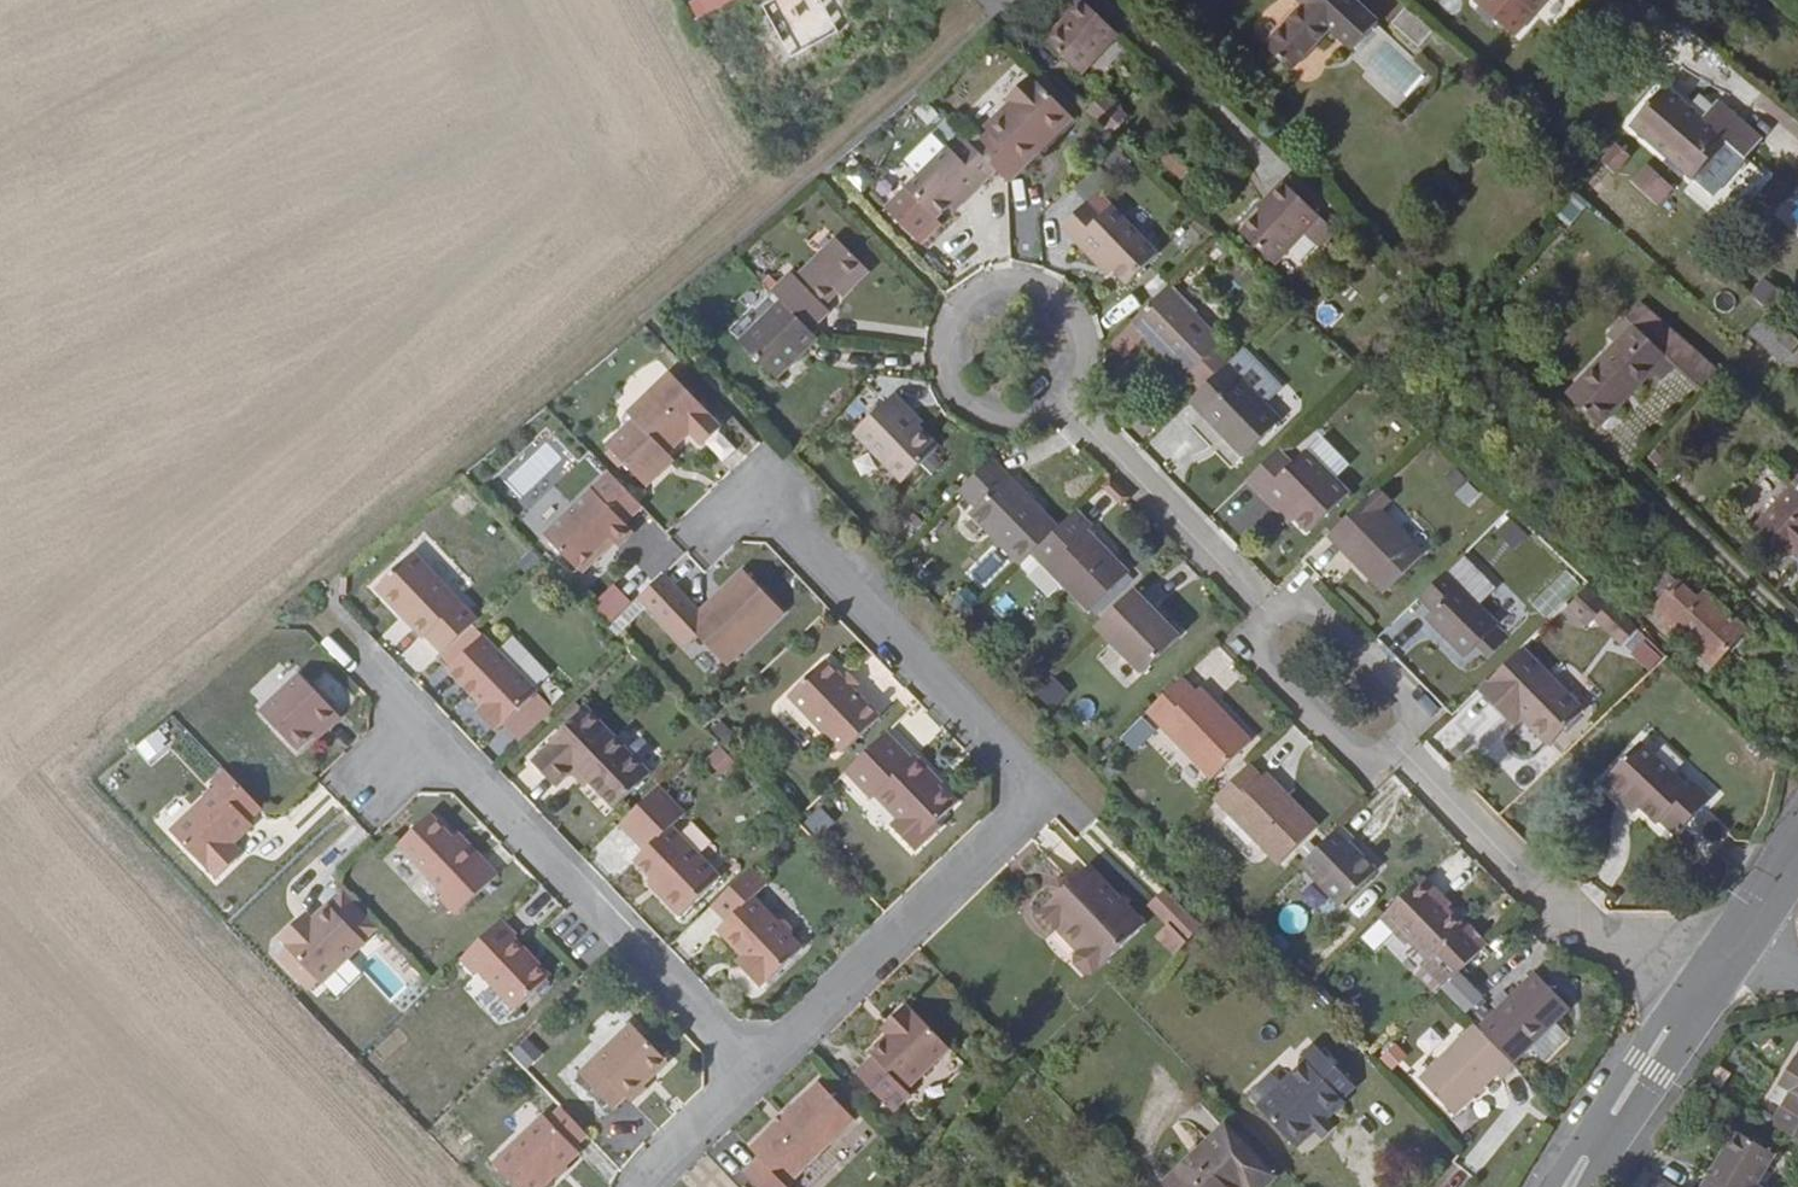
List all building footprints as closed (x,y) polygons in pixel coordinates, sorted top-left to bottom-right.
[(722,8),(737,0),(717,0),(722,8)] [(760,9),(775,0),(755,0),(760,9)] [(760,9),(790,60),(838,34),(819,0),(775,0),(760,9)] [(1060,26),(1045,43),(1081,78),(1118,37),(1079,0),(1065,16),(1070,20),(1063,29),(1060,26)] [(1304,8),(1265,49),(1291,73),(1330,31),(1352,53),(1379,26),(1351,0),(1295,0),(1304,8)] [(1474,4),(1515,39),(1548,0),(1477,0),(1474,4)] [(1407,8),(1390,26),(1418,50),(1434,31),(1407,8)] [(1042,77),(1036,83),(1069,115),(1075,110),(1042,77)] [(988,134),(972,149),(995,172),(1008,185),(1040,153),(1036,148),(1069,115),(1036,83),(1035,81),(1034,83),(1029,78),(1007,99),(1010,104),(984,129),(988,134)] [(1662,89),(1651,102),(1655,107),(1667,93),(1662,89)] [(1655,107),(1651,102),(1629,127),(1689,178),(1721,140),(1745,160),(1760,142),(1717,105),(1701,122),(1667,93),(1655,107)] [(1101,97),(1088,112),(1113,135),(1126,121),(1101,97)] [(1036,148),(1040,153),(1074,122),(1069,115),(1036,148)] [(1602,163),(1616,147),(1595,129),(1581,145),(1602,163)] [(923,174),(948,149),(949,147),(936,133),(909,160),(923,174)] [(972,149),(965,142),(952,154),(948,149),(923,174),(885,211),(920,247),(941,226),(936,221),(950,207),(977,180),(981,187),(995,172),(972,149)] [(1727,146),(1694,182),(1711,197),(1744,162),(1727,146)] [(1630,159),(1616,147),(1602,163),(1616,175),(1630,159)] [(1159,171),(1183,179),(1188,161),(1165,153),(1159,171)] [(1117,155),(1106,167),(1118,179),(1130,166),(1117,155)] [(1639,167),(1625,184),(1651,206),(1665,190),(1639,167)] [(954,212),(981,187),(977,180),(950,207),(954,212)] [(1276,267),(1319,221),(1281,186),(1258,211),(1262,214),(1243,235),(1276,267)] [(1079,239),(1112,273),(1125,286),(1158,256),(1097,193),(1060,229),(1075,245),(1079,239)] [(1575,224),(1588,203),(1572,194),(1559,215),(1575,224)] [(1779,223),(1788,231),(1797,220),(1797,217),(1791,211),(1779,223)] [(1333,235),(1319,221),(1276,267),(1291,281),(1333,235)] [(1107,278),(1112,273),(1079,239),(1075,245),(1107,278)] [(779,288),(772,296),(780,303),(809,333),(829,313),(824,308),(838,295),(864,269),(837,242),(797,282),(792,276),(779,288)] [(869,275),(864,269),(838,295),(844,301),(869,275)] [(770,280),(762,286),(772,296),(779,288),(770,280)] [(1226,366),(1229,362),(1217,350),(1221,344),(1167,289),(1111,343),(1125,357),(1145,337),(1186,380),(1191,374),(1204,387),(1226,366)] [(1726,326),(1743,340),(1767,314),(1750,300),(1726,326)] [(1659,382),(1675,367),(1692,348),(1640,302),(1612,332),(1612,340),(1618,345),(1567,397),(1598,427),(1650,373),(1659,382)] [(809,333),(780,303),(739,344),(777,380),(817,340),(809,333)] [(1743,340),(1745,343),(1752,336),(1784,364),(1797,347),(1797,340),(1767,314),(1743,340)] [(1675,367),(1699,390),(1717,370),(1692,348),(1675,367)] [(1204,387),(1188,403),(1243,459),(1280,422),(1226,366),(1204,387)] [(658,464),(667,456),(689,435),(702,448),(721,430),(668,376),(626,415),(633,422),(605,448),(646,490),(664,472),(658,464)] [(893,397),(854,434),(903,485),(938,451),(904,416),(908,412),(893,397)] [(1661,447),(1650,459),(1665,473),(1676,460),(1661,447)] [(1292,466),(1278,452),(1247,482),(1263,497),(1268,491),(1310,533),(1349,494),(1306,452),(1292,466)] [(674,462),(667,456),(658,464),(664,472),(674,462)] [(990,462),(959,492),(976,511),(971,517),(1020,568),(1032,556),(1058,530),(990,462)] [(1454,471),(1448,478),(1459,488),(1466,482),(1454,471)] [(642,510),(609,475),(543,536),(576,571),(585,572),(597,560),(597,551),(609,541),(613,545),(618,549),(633,535),(625,526),(642,510)] [(1756,526),(1791,558),(1793,556),(1797,561),(1797,478),(1756,526)] [(1377,490),(1328,539),(1384,595),(1424,556),(1381,513),(1391,503),(1377,490)] [(1058,530),(1032,556),(1089,614),(1129,575),(1087,533),(1092,528),(1076,513),(1058,530)] [(532,532),(523,542),(542,561),(550,552),(532,532)] [(597,551),(597,560),(613,545),(609,541),(597,551)] [(426,639),(443,656),(478,623),(412,555),(376,590),(401,618),(403,615),(411,624),(408,626),(423,641),(426,639)] [(1797,561),(1793,556),(1791,558),(1787,563),(1797,574),(1797,561)] [(1462,558),(1413,607),(1463,660),(1476,647),(1498,627),(1479,607),(1494,591),(1462,558)] [(1548,561),(1538,572),(1551,584),(1561,574),(1548,561)] [(543,571),(532,582),(544,594),(555,583),(543,571)] [(638,600),(646,609),(685,652),(698,640),(726,669),(784,614),(743,572),(699,613),(663,576),(638,600)] [(1655,610),(1678,586),(1663,572),(1640,596),(1655,610)] [(600,623),(627,598),(613,583),(586,608),(600,623)] [(1679,584),(1678,586),(1655,610),(1654,611),(1712,667),(1746,632),(1706,594),(1698,602),(1679,584)] [(1590,628),(1597,620),(1610,605),(1589,585),(1569,608),(1590,628)] [(1180,640),(1133,591),(1095,628),(1142,676),(1180,640)] [(966,592),(951,606),(963,618),(978,603),(966,592)] [(638,600),(612,626),(620,634),(646,609),(638,600)] [(1624,644),(1636,630),(1610,605),(1597,620),(1624,644)] [(1707,673),(1712,667),(1654,611),(1648,617),(1707,673)] [(401,618),(408,626),(411,624),(403,615),(401,618)] [(1498,627),(1476,647),(1485,656),(1508,634),(1499,626),(1498,627)] [(534,692),(510,666),(483,639),(447,672),(482,708),(475,715),(494,734),(499,728),(502,729),(537,695),(534,692)] [(1522,651),(1479,692),(1504,718),(1512,710),(1521,718),(1548,747),(1583,712),(1522,651)] [(524,654),(510,666),(534,692),(549,679),(524,654)] [(853,692),(843,682),(825,663),(788,698),(842,755),(879,720),(853,692)] [(849,676),(843,682),(853,692),(859,686),(849,676)] [(319,731),(322,735),(340,719),(299,677),(259,714),(296,753),(312,737),(319,731)] [(1050,680),(1037,694),(1053,711),(1066,697),(1050,680)] [(1194,694),(1182,681),(1148,714),(1212,780),(1251,743),(1199,690),(1194,694)] [(586,710),(549,744),(550,746),(531,764),(557,789),(576,770),(614,811),(650,776),(586,710)] [(1512,710),(1504,718),(1512,727),(1521,718),(1512,710)] [(1140,719),(1119,739),(1133,753),(1154,733),(1140,719)] [(720,725),(713,732),(725,745),(732,737),(720,725)] [(163,727),(149,737),(161,752),(175,740),(163,727)] [(316,743),(322,735),(319,731),(312,737),(316,743)] [(911,762),(886,735),(846,774),(873,801),(876,797),(899,821),(895,824),(895,834),(911,850),(920,850),(937,833),(938,824),(955,807),(935,786),(928,779),(931,776),(914,758),(911,762)] [(1627,796),(1640,809),(1657,825),(1661,822),(1677,837),(1711,800),(1693,785),(1688,791),(1640,745),(1602,784),(1621,802),(1627,796)] [(720,752),(709,762),(721,776),(732,766),(720,752)] [(1261,781),(1248,768),(1214,800),(1279,867),(1317,830),(1265,777),(1261,781)] [(262,811),(225,773),(210,787),(215,791),(170,833),(217,882),(244,856),(234,846),(239,841),(253,828),(248,824),(262,811)] [(937,783),(931,776),(928,779),(935,786),(937,783)] [(659,790),(620,826),(644,853),(635,863),(654,882),(662,892),(657,896),(679,919),(721,880),(672,829),(685,817),(659,790)] [(1634,815),(1640,809),(1627,796),(1621,802),(1634,815)] [(818,814),(807,825),(820,838),(830,828),(818,814)] [(477,865),(453,841),(430,817),(398,848),(444,896),(440,900),(457,917),(499,877),(481,860),(477,865)] [(1354,842),(1340,828),(1301,867),(1341,908),(1376,874),(1350,846),(1354,842)] [(458,835),(453,841),(477,865),(481,860),(458,835)] [(234,846),(244,856),(249,851),(239,841),(234,846)] [(1079,955),(1097,973),(1145,927),(1089,868),(1070,886),(1064,880),(1059,881),(1051,888),(1051,893),(1057,898),(1039,915),(1056,932),(1061,927),(1083,951),(1079,955)] [(751,872),(712,909),(727,924),(717,933),(743,960),(749,966),(742,972),(759,990),(765,983),(767,985),(803,952),(792,941),(792,932),(784,924),(775,924),(752,901),(767,887),(751,872)] [(1461,972),(1490,944),(1484,938),(1484,930),(1477,930),(1470,923),(1465,927),(1434,895),(1438,891),(1424,878),(1381,920),(1408,947),(1411,945),(1429,963),(1425,968),(1429,973),(1440,984),(1445,988),(1461,972)] [(662,892),(654,882),(649,887),(657,896),(662,892)] [(1158,938),(1176,958),(1201,928),(1166,893),(1150,907),(1169,927),(1158,938)] [(363,943),(377,929),(344,896),(332,909),(363,943)] [(365,944),(363,943),(332,909),(329,906),(313,923),(304,930),(298,923),(280,940),(287,947),(285,948),(322,986),(365,944)] [(1056,932),(1039,915),(1036,918),(1053,935),(1056,932)] [(306,916),(298,923),(304,930),(313,923),(306,916)] [(502,922),(461,961),(477,978),(479,975),(516,1012),(549,981),(526,956),(528,955),(516,942),(518,940),(502,922)] [(1093,976),(1097,973),(1079,955),(1075,959),(1075,966),(1084,976),(1093,976)] [(749,966),(743,960),(735,966),(742,972),(749,966)] [(1487,998),(1461,972),(1445,988),(1441,992),(1467,1019),(1487,998)] [(1434,990),(1440,984),(1429,973),(1423,979),(1434,990)] [(1479,1031),(1513,1066),(1531,1048),(1538,1057),(1547,1057),(1565,1040),(1565,1032),(1556,1024),(1571,1009),(1536,974),(1511,999),(1497,1012),(1479,1031)] [(1497,1012),(1511,999),(1505,993),(1491,1007),(1497,1012)] [(905,1007),(889,1023),(894,1029),(887,1037),(869,1054),(873,1059),(856,1075),(893,1114),(911,1097),(906,1093),(952,1048),(915,1010),(911,1014),(905,1007)] [(894,1029),(889,1023),(881,1031),(887,1037),(894,1029)] [(632,1026),(579,1076),(613,1113),(627,1099),(631,1105),(647,1090),(644,1087),(668,1064),(632,1026)] [(1502,1082),(1515,1068),(1513,1066),(1479,1031),(1474,1026),(1419,1079),(1455,1116),(1496,1076),(1502,1082)] [(530,1042),(515,1057),(527,1069),(542,1055),(530,1042)] [(1392,1043),(1378,1060),(1393,1072),(1407,1055),(1392,1043)] [(1342,1100),(1354,1087),(1317,1048),(1303,1061),(1308,1066),(1259,1111),(1297,1150),(1315,1133),(1312,1131),(1326,1119),(1327,1121),(1345,1104),(1342,1100)] [(1774,1128),(1797,1143),(1797,1063),(1783,1089),(1793,1096),(1785,1110),(1774,1128)] [(744,1175),(756,1186),(787,1186),(855,1121),(818,1083),(749,1150),(759,1160),(744,1175)] [(1774,1105),(1785,1110),(1793,1096),(1783,1089),(1774,1105)] [(588,1137),(562,1111),(549,1122),(543,1117),(493,1165),(513,1186),(546,1186),(580,1155),(575,1150),(588,1137)] [(1491,1158),(1511,1126),(1497,1117),(1477,1148),(1491,1158)] [(1336,1130),(1327,1121),(1326,1119),(1312,1131),(1315,1133),(1323,1142),(1336,1130)] [(1166,1185),(1169,1186),(1243,1186),(1244,1186),(1245,1186),(1267,1186),(1275,1179),(1225,1127),(1166,1185)] [(1780,1159),(1741,1135),(1710,1186),(1764,1186),(1780,1159)]
